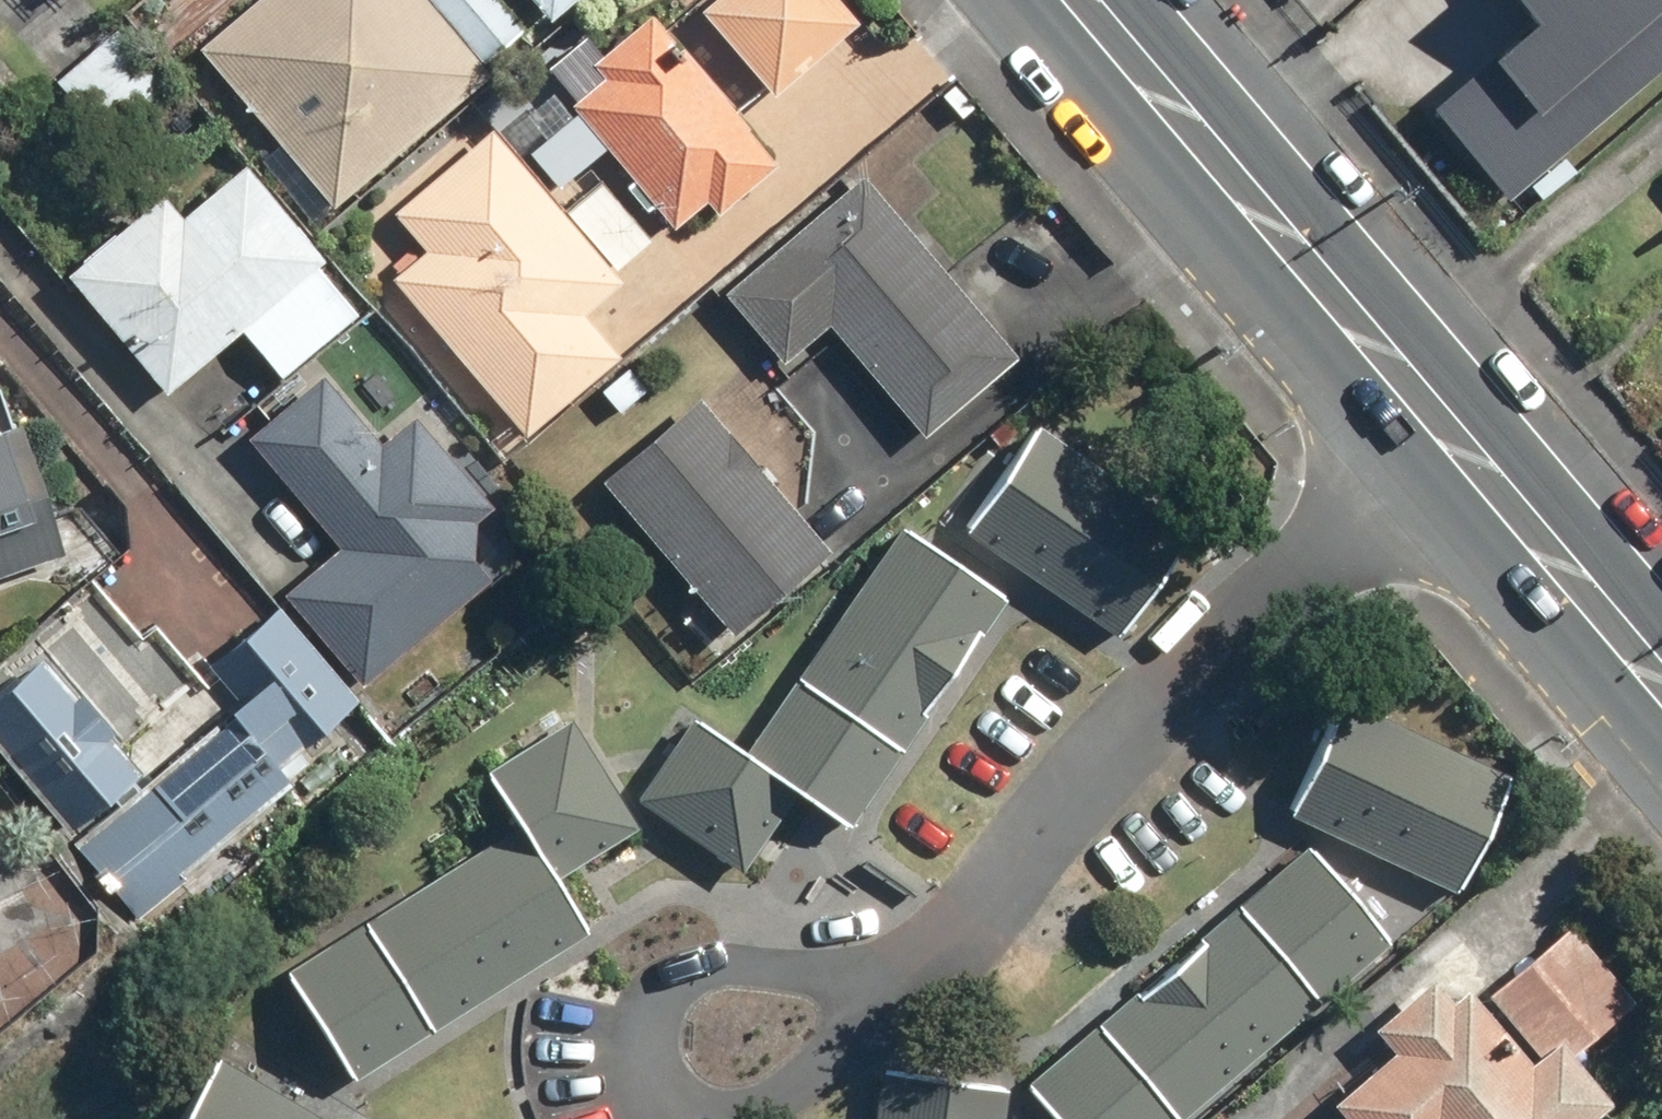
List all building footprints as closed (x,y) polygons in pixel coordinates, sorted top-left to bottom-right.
[(191,53),(330,211),(483,77),(415,0),(251,0),(191,53)] [(491,0),(422,0),(481,66),(520,32),(491,0)] [(538,29),(574,0),(514,0),(538,29)] [(694,14),(767,100),(853,28),(830,0),(711,0),(694,14)] [(1421,107),(1506,201),(1661,61),(1661,0),(1509,0),(1523,15),(1421,107)] [(770,172),(641,18),(579,70),(591,85),(559,112),(661,234),(694,207),(708,223),(770,172)] [(104,32),(44,84),(96,143),(156,91),(104,32)] [(482,135),(387,218),(420,256),(383,289),(521,445),(618,360),(580,316),(615,286),(482,135)] [(157,400),(314,263),(231,169),(169,223),(150,201),(54,284),(157,400)] [(864,173),(721,290),(782,363),(828,325),(921,437),(1017,358),(864,173)] [(310,276),(239,340),(279,384),(350,319),(310,276)] [(316,379),(241,443),(331,547),(275,595),(356,690),(480,584),(459,565),(465,527),(482,513),(405,420),(373,446),(316,379)] [(699,401),(602,484),(730,633),(828,550),(699,401)] [(55,560),(0,409),(0,579),(55,560)] [(1037,426),(964,534),(1116,635),(1189,527),(1037,426)] [(693,718),(636,801),(743,872),(799,790),(852,826),(1007,596),(898,523),(743,752),(693,718)] [(238,704),(69,848),(131,921),(308,770),(291,751),(349,701),(273,613),(208,669),(238,704)] [(0,685),(0,772),(53,834),(120,777),(90,741),(96,736),(61,696),(55,701),(24,665),(0,685)] [(521,823),(286,968),(354,1077),(591,931),(559,879),(642,828),(574,719),(488,771),(521,823)] [(1026,1084),(1055,1118),(1183,1118),(1547,820),(1456,719),(1026,1084)] [(1609,1103),(1569,1056),(1635,1002),(1571,925),(1487,994),(1539,1056),(1530,1064),(1466,987),(1450,1000),(1431,978),(1371,1027),(1391,1052),(1330,1102),(1344,1118),(1590,1118),(1609,1103)] [(182,1118),(326,1118),(219,1056),(182,1118)] [(874,1118),(1001,1118),(1005,1090),(879,1075),(874,1118)]
